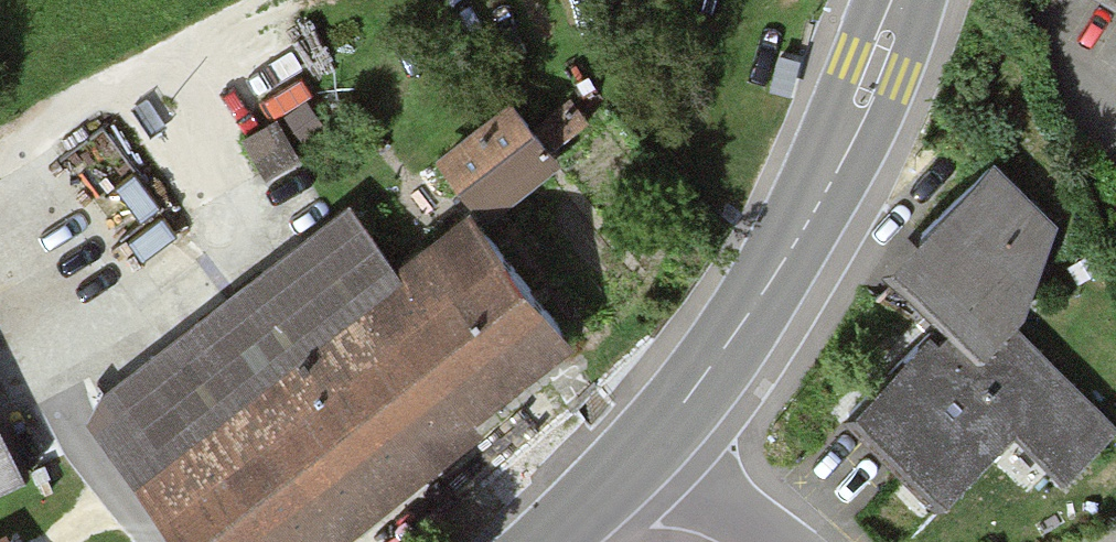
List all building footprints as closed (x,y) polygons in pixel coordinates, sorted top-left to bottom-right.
[(510,94),(441,150),(486,204),(554,147),(510,94)] [(273,111),(239,135),(259,164),(294,140),(273,111)] [(978,362),(1017,322),(1027,308),(1055,213),(995,154),(881,266),(936,321),(978,362)] [(476,408),(569,334),(466,205),(401,256),(353,196),(77,415),(179,541),(346,541),(491,427),(476,408)] [(936,321),(847,412),(937,499),(1012,422),(1063,472),(1115,418),(1115,417),(1017,322),(978,362),(936,321)] [(26,466),(0,412),(0,479),(26,466)] [(7,526),(0,530),(0,541),(16,541),(7,526)]
